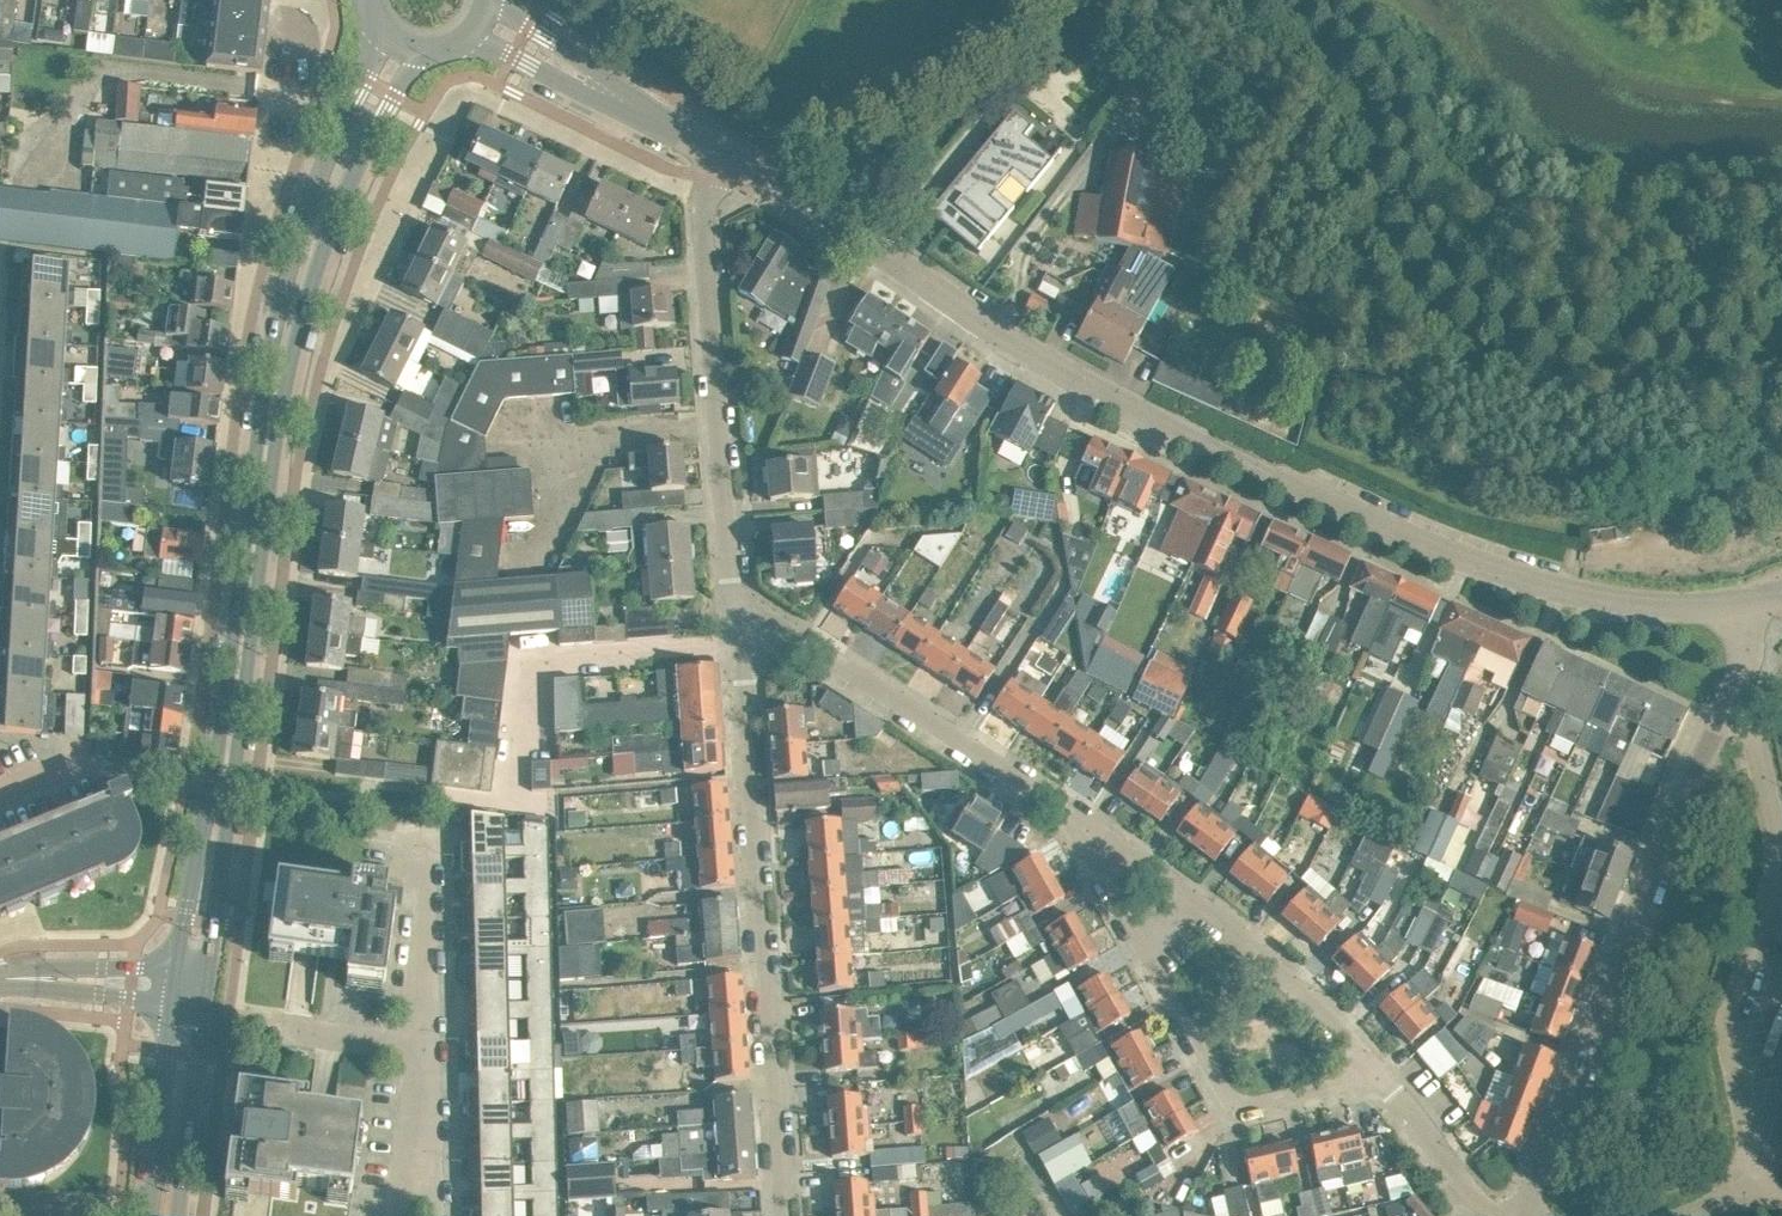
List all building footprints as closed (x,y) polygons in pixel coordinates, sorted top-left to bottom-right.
[(12,43),(16,0),(0,0),(0,41),(12,43)] [(92,0),(77,0),(72,32),(88,34),(92,0)] [(181,2),(178,25),(192,27),(195,0),(181,0),(181,2)] [(204,66),(261,74),(262,66),(255,65),(260,31),(266,32),(267,24),(260,23),(262,7),(269,8),(270,0),(213,0),(204,66)] [(37,43),(62,47),(64,33),(39,29),(37,43)] [(111,56),(113,37),(89,34),(87,53),(111,56)] [(143,60),(145,41),(113,37),(111,56),(143,60)] [(177,45),(145,41),(143,60),(175,63),(177,45)] [(12,63),(12,44),(0,44),(0,76),(12,76),(12,63)] [(117,85),(115,124),(121,124),(120,126),(136,128),(141,88),(117,85)] [(253,140),(256,112),(216,107),(214,119),(177,114),(175,130),(184,131),(183,134),(253,140)] [(1015,110),(930,212),(925,208),(924,209),(979,254),(980,253),(978,252),(1014,208),(996,193),(1009,177),(1027,192),(1053,161),(1025,137),(1032,127),(1014,113),(1016,111),(1015,110)] [(247,183),(253,140),(183,134),(136,128),(120,126),(121,124),(115,124),(96,122),(94,135),(85,133),(83,166),(224,180),(247,183)] [(494,183),(497,177),(513,143),(467,122),(458,142),(473,149),(467,164),(481,171),(479,176),(494,183)] [(526,191),(542,157),(513,143),(497,177),(526,191)] [(1076,236),(1132,247),(1157,252),(1168,254),(1186,166),(1114,151),(1105,197),(1083,194),(1076,236)] [(573,171),(542,157),(526,191),(557,205),(573,171)] [(247,187),(207,182),(205,191),(182,189),(183,181),(152,178),(111,174),(108,201),(149,205),(181,209),(244,216),(247,187)] [(181,209),(149,205),(108,201),(91,199),(0,185),(0,240),(117,254),(136,256),(175,261),(178,235),(181,209)] [(616,233),(632,199),(602,185),(596,198),(582,191),(569,219),(568,219),(556,245),(570,251),(582,226),(584,227),(587,220),(616,233)] [(454,190),(447,205),(477,218),(484,204),(454,190)] [(663,213),(632,199),(616,233),(647,248),(663,213)] [(477,218),(447,205),(441,218),(469,230),(471,231),(477,218)] [(241,242),(244,216),(181,209),(178,235),(241,242)] [(556,245),(568,219),(554,212),(531,260),(543,267),(546,268),(556,245)] [(490,240),(471,231),(469,230),(462,244),(433,229),(418,259),(464,281),(478,253),(482,255),(514,271),(535,284),(543,267),(531,260),(521,255),(490,240)] [(798,312),(811,276),(789,263),(797,249),(775,234),(740,291),(762,305),(764,302),(789,318),(787,321),(793,325),(780,356),(798,364),(816,319),(798,312)] [(1141,285),(1155,258),(1154,257),(1157,252),(1132,247),(1119,273),(1108,267),(1093,296),(1098,299),(1076,339),(1096,350),(1119,309),(1127,313),(1141,287),(1141,285)] [(237,269),(239,253),(237,253),(237,255),(213,252),(212,266),(237,269)] [(134,276),(136,256),(117,254),(114,273),(134,276)] [(1124,365),(1135,344),(1176,269),(1155,258),(1141,285),(1141,287),(1127,313),(1119,309),(1096,350),(1124,365)] [(450,311),(464,281),(418,259),(402,289),(436,306),(436,304),(445,308),(450,311)] [(21,288),(20,304),(65,307),(74,307),(75,294),(66,294),(68,266),(23,264),(22,269),(18,288),(21,288)] [(648,264),(624,266),(600,267),(593,283),(623,281),(649,279),(648,264)] [(816,319),(823,301),(831,279),(812,272),(811,276),(798,312),(816,319)] [(232,312),(236,285),(212,282),(213,275),(194,273),(190,307),(232,312)] [(623,281),(593,283),(568,285),(569,302),(618,298),(621,330),(651,328),(672,326),(675,321),(674,311),(670,307),(669,292),(624,295),(623,281)] [(88,291),(87,308),(100,309),(101,291),(88,291)] [(108,308),(134,311),(136,298),(110,295),(108,308)] [(888,350),(890,348),(908,320),(868,295),(850,323),(857,327),(848,342),(870,357),(878,344),(888,350)] [(64,332),(65,307),(20,304),(20,308),(19,308),(16,327),(19,327),(18,341),(15,341),(15,343),(63,346),(72,346),(72,333),(64,332)] [(99,326),(100,309),(87,308),(86,325),(99,326)] [(475,323),(450,311),(445,308),(438,322),(487,346),(493,333),(475,323)] [(230,329),(228,329),(207,326),(209,313),(171,309),(167,334),(139,330),(137,344),(150,346),(176,349),(184,350),(227,355),(230,329)] [(423,329),(413,324),(391,313),(377,343),(409,359),(423,329)] [(912,363),(917,355),(930,335),(908,320),(890,348),(894,352),(884,368),(870,398),(881,404),(895,375),(901,380),(912,363)] [(438,322),(431,336),(461,351),(480,361),(487,346),(438,322)] [(61,371),(63,346),(15,343),(13,381),(61,384),(69,385),(70,371),(61,371)] [(393,390),(409,359),(377,343),(361,374),(393,390)] [(939,382),(958,352),(943,343),(924,372),(939,382)] [(1304,364),(1309,347),(1295,343),(1291,360),(1304,364)] [(182,361),(184,350),(176,349),(150,346),(148,361),(177,364),(182,361)] [(108,347),(107,376),(121,378),(123,364),(137,366),(139,351),(108,347)] [(618,351),(584,354),(572,355),(574,373),(620,369),(618,351)] [(575,395),(574,373),(572,355),(480,361),(466,388),(444,429),(485,439),(504,401),(575,395)] [(804,355),(797,373),(792,382),(790,388),(819,399),(832,366),(804,355)] [(222,396),(226,365),(189,360),(185,392),(222,396)] [(957,362),(944,382),(936,395),(945,401),(929,425),(915,416),(902,436),(948,465),(993,395),(976,384),(980,377),(957,362)] [(1225,393),(1160,363),(1151,382),(1217,411),(1225,393)] [(644,367),(629,368),(628,368),(631,408),(678,404),(675,370),(645,373),(644,367)] [(85,368),(84,386),(97,386),(98,369),(85,368)] [(444,429),(466,388),(445,378),(432,404),(403,390),(396,405),(444,429)] [(59,410),(61,384),(13,381),(13,383),(16,383),(15,385),(11,404),(14,404),(13,420),(58,423),(67,423),(68,410),(59,410)] [(1027,456),(1054,405),(1016,384),(988,435),(1027,456)] [(96,404),(97,386),(84,386),(83,403),(96,404)] [(218,425),(221,402),(182,397),(171,396),(170,406),(157,405),(139,405),(139,420),(162,420),(178,421),(186,422),(195,422),(218,425)] [(438,462),(444,429),(396,405),(389,418),(397,422),(413,430),(421,434),(416,457),(438,462)] [(391,454),(397,422),(389,418),(382,417),(349,409),(341,441),(375,449),(374,450),(391,454)] [(1048,418),(1033,446),(1056,458),(1069,428),(1048,418)] [(57,448),(58,423),(13,420),(13,424),(12,424),(9,443),(12,443),(11,459),(56,462),(65,462),(65,449),(57,448)] [(140,439),(142,421),(118,421),(104,420),(103,436),(115,437),(140,439)] [(487,461),(485,439),(444,429),(438,462),(435,477),(517,471),(516,459),(487,461)] [(1113,498),(1132,457),(1093,439),(1081,464),(1098,472),(1089,492),(1113,503),(1114,499),(1113,498)] [(391,454),(374,450),(375,449),(341,441),(333,473),(367,481),(374,483),(383,484),(384,484),(391,454)] [(211,487),(216,448),(192,445),(176,443),(176,445),(158,442),(156,459),(174,461),(171,483),(189,485),(189,487),(194,488),(194,485),(211,487)] [(101,464),(102,447),(89,446),(88,464),(101,464)] [(686,506),(681,448),(647,450),(647,452),(628,453),(629,470),(649,469),(650,490),(651,493),(622,495),(623,511),(653,509),(686,506)] [(811,498),(807,451),(782,453),(783,464),(768,465),(770,501),(811,498)] [(823,497),(824,511),(879,506),(889,458),(875,455),(869,484),(863,489),(863,493),(823,497)] [(435,477),(438,462),(416,457),(416,459),(428,462),(425,476),(435,477)] [(1159,500),(1171,475),(1132,457),(1113,498),(1114,499),(1113,503),(1123,508),(1132,488),(1159,500)] [(54,487),(56,462),(11,459),(11,462),(10,462),(6,481),(9,482),(9,498),(54,500),(62,501),(63,487),(54,487)] [(125,503),(126,462),(103,462),(102,480),(101,501),(125,503)] [(100,482),(101,464),(88,464),(88,481),(100,482)] [(530,470),(517,471),(435,477),(436,492),(437,504),(439,521),(439,524),(439,525),(462,523),(504,520),(534,518),(530,470)] [(1202,539),(1221,498),(1183,480),(1171,506),(1198,518),(1191,534),(1202,539)] [(384,484),(383,484),(374,483),(373,496),(399,500),(437,504),(436,492),(401,487),(401,486),(384,484)] [(371,512),(370,515),(439,524),(439,521),(437,504),(399,500),(373,496),(371,512)] [(52,526),(54,500),(9,498),(8,502),(8,501),(4,521),(7,521),(6,536),(51,539),(60,539),(61,526),(52,526)] [(1233,534),(1249,542),(1261,516),(1221,498),(1202,539),(1190,564),(1214,575),(1233,534)] [(101,501),(100,525),(138,528),(139,518),(129,517),(130,503),(125,503),(101,501)] [(323,539),(361,544),(365,511),(327,506),(323,539)] [(875,526),(879,506),(824,511),(826,530),(875,526)] [(654,530),(653,509),(623,511),(623,512),(585,515),(577,532),(631,527),(633,550),(629,558),(629,568),(649,566),(690,563),(687,528),(654,530)] [(496,583),(504,520),(462,523),(454,586),(496,583)] [(1289,587),(1312,540),(1273,522),(1261,547),(1281,557),(1275,569),(1281,572),(1273,589),(1286,595),(1286,593),(1289,587)] [(79,523),(78,541),(91,541),(92,524),(79,523)] [(1015,523),(1006,537),(1020,545),(1029,531),(1015,523)] [(773,530),(776,568),(814,565),(811,527),(773,530)] [(201,566),(205,535),(148,528),(146,549),(144,558),(201,566)] [(1137,565),(1148,538),(1135,532),(1124,560),(1137,565)] [(923,539),(913,552),(940,569),(962,535),(923,539)] [(50,564),(51,539),(6,536),(6,540),(5,540),(2,559),(5,559),(4,575),(49,578),(58,578),(58,565),(50,564)] [(1074,602),(1096,548),(1062,536),(1074,602)] [(1150,538),(1136,571),(1157,578),(1170,546),(1150,538)] [(357,578),(361,544),(323,539),(319,573),(357,578)] [(1339,583),(1350,557),(1312,540),(1286,593),(1286,595),(1309,606),(1323,576),(1339,583)] [(90,559),(91,541),(78,541),(77,558),(90,559)] [(861,566),(874,573),(882,559),(869,552),(861,566)] [(693,599),(690,563),(649,566),(652,603),(693,599)] [(1375,637),(1401,581),(1362,563),(1350,589),(1370,597),(1349,642),(1370,651),(1375,637)] [(1222,581),(1205,573),(1189,610),(1206,618),(1222,581)] [(49,578),(4,575),(4,579),(3,579),(0,594),(0,598),(2,598),(2,612),(0,612),(0,613),(47,616),(55,617),(56,604),(47,603),(49,578)] [(194,621),(197,596),(191,595),(193,580),(159,576),(157,591),(137,588),(136,594),(114,591),(113,599),(98,597),(97,609),(112,611),(150,616),(157,617),(194,621)] [(590,576),(554,579),(558,631),(559,646),(595,643),(590,576)] [(363,578),(361,592),(406,599),(437,603),(439,587),(363,578)] [(554,579),(496,583),(454,586),(447,640),(458,639),(511,635),(558,631),(554,579)] [(862,627),(880,598),(852,580),(834,608),(862,627)] [(1428,624),(1440,599),(1401,581),(1375,637),(1370,651),(1381,657),(1392,631),(1401,611),(1428,624)] [(927,589),(919,603),(931,610),(939,597),(927,589)] [(406,599),(361,592),(358,592),(356,608),(404,614),(406,599)] [(1235,640),(1253,602),(1234,593),(1216,630),(1235,640)] [(1001,596),(980,630),(990,636),(1006,611),(1007,611),(1012,602),(1001,596)] [(891,645),(909,616),(880,598),(862,627),(891,645)] [(350,604),(339,602),(315,599),(311,632),(363,639),(366,619),(349,617),(350,604)] [(76,601),(75,618),(88,619),(89,601),(76,601)] [(1471,663),(1490,622),(1452,604),(1428,655),(1449,664),(1427,712),(1443,720),(1465,672),(1467,673),(1471,663)] [(1110,625),(1074,607),(1085,674),(1086,671),(1098,648),(1110,625)] [(625,610),(627,640),(656,638),(653,608),(625,610)] [(111,639),(112,613),(112,611),(97,609),(96,638),(111,639)] [(1318,646),(1330,617),(1318,612),(1306,641),(1318,646)] [(47,616),(0,613),(0,652),(44,655),(53,655),(54,642),(45,642),(47,616)] [(919,663),(937,635),(909,616),(891,645),(919,663)] [(190,648),(194,621),(157,617),(155,630),(138,628),(136,642),(153,645),(154,643),(190,648)] [(1325,665),(1343,625),(1344,623),(1330,617),(1318,646),(1312,659),(1325,665)] [(87,636),(88,619),(75,618),(74,636),(87,636)] [(1506,691),(1530,640),(1490,622),(1471,663),(1472,664),(1482,668),(1483,669),(1495,674),(1490,684),(1506,691)] [(361,658),(363,639),(311,632),(307,666),(341,670),(343,656),(361,658)] [(507,662),(511,635),(458,639),(460,666),(507,662)] [(947,681),(966,653),(937,635),(919,663),(947,681)] [(112,641),(111,641),(111,639),(96,638),(95,658),(100,658),(100,664),(111,665),(112,641)] [(187,673),(190,648),(154,643),(153,645),(136,642),(133,667),(187,673)] [(1543,704),(1565,656),(1543,646),(1513,710),(1520,714),(1528,697),(1543,704)] [(1098,648),(1086,671),(1127,691),(1138,668),(1098,648)] [(44,655),(0,652),(0,691),(42,694),(51,694),(51,681),(43,680),(44,655)] [(994,671),(966,653),(947,681),(976,700),(994,671)] [(1554,736),(1587,667),(1565,656),(1543,704),(1555,710),(1545,732),(1554,736)] [(74,657),(73,675),(86,675),(87,658),(74,657)] [(1133,700),(1174,718),(1192,680),(1151,661),(1133,700)] [(502,703),(507,662),(460,666),(456,698),(464,699),(502,703)] [(1480,674),(1482,668),(1472,664),(1470,671),(1465,683),(1463,682),(1452,708),(1475,717),(1484,691),(1475,688),(1480,674)] [(660,724),(721,719),(717,667),(676,671),(679,699),(580,707),(578,679),(554,680),(555,733),(600,730),(660,724)] [(1576,746),(1586,724),(1608,676),(1587,667),(1554,736),(1576,746)] [(407,677),(392,675),(392,674),(348,668),(346,684),(405,691),(407,677)] [(94,705),(110,706),(111,693),(113,673),(96,671),(94,705)] [(1049,747),(1067,719),(1074,708),(1085,691),(1091,680),(1077,671),(1065,690),(1064,688),(1052,708),(1039,700),(1020,729),(1049,747)] [(1608,734),(1630,687),(1608,676),(1586,724),(1608,734)] [(1020,729),(1039,700),(1011,681),(992,710),(1020,729)] [(182,716),(185,690),(148,685),(133,684),(132,696),(114,694),(114,693),(111,693),(110,706),(130,709),(130,710),(144,711),(182,716)] [(403,707),(405,691),(346,684),(344,700),(403,707)] [(1094,686),(1087,697),(1100,705),(1107,694),(1094,686)] [(1620,767),(1623,759),(1630,745),(1652,697),(1630,687),(1608,734),(1610,735),(1599,757),(1620,767)] [(1378,753),(1404,696),(1389,689),(1363,746),(1378,753)] [(42,694),(0,691),(0,732),(48,734),(49,720),(40,719),(42,694)] [(853,704),(852,705),(828,691),(820,704),(847,722),(854,722),(856,739),(877,737),(884,729),(886,725),(853,704)] [(340,711),(342,697),(304,692),(300,723),(320,726),(354,730),(357,714),(340,711)] [(85,696),(67,696),(66,736),(83,737),(85,696)] [(1417,702),(1404,696),(1378,753),(1392,759),(1417,702)] [(1665,761),(1687,713),(1652,697),(1630,745),(1665,761)] [(464,699),(461,719),(471,721),(468,746),(497,750),(500,724),(502,703),(464,699)] [(1123,724),(1133,708),(1120,700),(1110,716),(1123,724)] [(803,724),(814,723),(813,709),(768,712),(771,746),(805,744),(803,724)] [(179,741),(182,716),(144,711),(130,710),(127,734),(133,735),(179,741)] [(1164,716),(1152,735),(1164,742),(1176,723),(1164,716)] [(723,746),(721,719),(660,724),(661,734),(612,738),(613,756),(634,754),(723,746)] [(1077,766),(1096,738),(1067,719),(1049,747),(1077,766)] [(350,760),(354,730),(320,726),(300,723),(296,755),(337,760),(350,762),(350,760)] [(898,741),(884,729),(877,737),(891,749),(898,741)] [(103,731),(99,731),(99,733),(96,756),(108,758),(111,732),(103,731)] [(176,766),(179,741),(133,735),(127,734),(125,734),(123,752),(128,753),(127,760),(176,766)] [(1501,768),(1512,742),(1497,736),(1486,762),(1501,768)] [(1124,756),(1096,738),(1077,766),(1106,784),(1124,756)] [(491,794),(497,750),(468,746),(437,742),(434,767),(431,787),(491,794)] [(806,759),(805,744),(771,746),(774,781),(807,778),(807,775),(817,774),(816,758),(806,759)] [(725,770),(723,746),(634,754),(635,774),(664,772),(664,775),(725,770)] [(1195,848),(1219,816),(1206,806),(1213,796),(1215,797),(1236,759),(1220,748),(1199,785),(1191,796),(1200,802),(1176,833),(1195,848)] [(1242,776),(1251,760),(1251,759),(1243,755),(1235,772),(1242,776)] [(1646,769),(1623,759),(1620,767),(1616,775),(1639,784),(1646,769)] [(402,767),(386,765),(350,760),(350,762),(337,760),(335,775),(384,781),(400,783),(402,767)] [(532,791),(551,790),(551,761),(532,762),(532,791)] [(823,762),(824,776),(839,775),(838,761),(823,762)] [(1141,808),(1163,776),(1150,767),(1144,762),(1143,763),(1121,795),(1141,808)] [(1183,790),(1191,796),(1199,785),(1185,775),(1178,786),(1163,776),(1141,808),(1161,822),(1183,790)] [(1657,791),(1639,784),(1616,775),(1602,806),(1618,811),(1623,797),(1651,807),(1657,791)] [(95,783),(100,795),(112,791),(107,778),(95,783)] [(844,780),(837,780),(798,783),(774,785),(776,812),(792,810),(792,812),(795,812),(795,810),(829,808),(828,796),(845,795),(844,780)] [(1488,854),(1520,786),(1508,780),(1482,832),(1464,873),(1489,883),(1500,860),(1488,854)] [(729,819),(726,785),(693,788),(695,822),(729,819)] [(134,829),(124,803),(132,800),(127,787),(108,794),(110,799),(109,800),(78,812),(78,811),(75,813),(75,814),(45,826),(45,825),(41,826),(42,827),(12,839),(11,838),(8,840),(0,843),(0,917),(2,917),(34,903),(118,869),(115,862),(133,855),(135,850),(136,845),(137,839),(136,834),(134,829)] [(679,823),(677,804),(676,789),(661,791),(662,805),(666,804),(668,825),(669,825),(679,823)] [(1459,791),(1449,816),(1459,821),(1462,822),(1472,796),(1459,791)] [(1309,796),(1298,816),(1328,832),(1339,811),(1309,796)] [(1646,821),(1651,807),(1623,797),(1618,811),(1646,821)] [(876,820),(875,799),(841,801),(842,822),(876,820)] [(1567,805),(1549,799),(1544,809),(1563,816),(1567,805)] [(968,812),(959,805),(944,828),(982,853),(974,865),(989,874),(1029,851),(997,831),(1005,819),(976,800),(968,812)] [(1646,821),(1618,811),(1602,806),(1595,820),(1640,837),(1646,821)] [(1441,860),(1459,821),(1449,816),(1433,809),(1416,848),(1441,860)] [(1579,821),(1563,816),(1544,809),(1531,839),(1541,843),(1546,829),(1572,838),(1579,821)] [(460,844),(461,859),(505,858),(523,857),(549,856),(548,825),(522,822),(523,847),(504,848),(504,819),(471,816),(472,827),(468,827),(469,829),(472,829),(472,844),(460,844)] [(1215,862),(1238,831),(1246,837),(1255,827),(1241,816),(1233,826),(1219,816),(1195,848),(1215,862)] [(731,853),(729,819),(695,822),(698,855),(698,856),(731,853)] [(839,821),(830,821),(806,823),(808,857),(842,854),(839,821)] [(1248,889),(1273,858),(1260,847),(1268,837),(1255,827),(1246,837),(1254,844),(1230,874),(1248,889)] [(1369,901),(1390,857),(1392,853),(1397,842),(1368,828),(1356,852),(1373,861),(1356,895),(1369,901)] [(859,854),(874,853),(873,838),(858,840),(859,854)] [(1620,888),(1632,857),(1632,856),(1599,843),(1599,844),(1583,838),(1571,870),(1620,888)] [(681,857),(680,843),(665,844),(666,858),(681,857)] [(1507,891),(1512,880),(1523,857),(1504,849),(1500,860),(1489,883),(1507,891)] [(1291,874),(1299,880),(1308,870),(1315,858),(1301,850),(1295,859),(1287,869),(1273,858),(1248,889),(1267,904),(1291,874)] [(734,887),(731,853),(698,856),(698,855),(685,857),(687,872),(699,871),(701,890),(734,887)] [(845,888),(842,854),(808,857),(811,891),(845,888)] [(505,880),(505,858),(461,859),(461,873),(473,873),(473,888),(470,888),(470,889),(550,887),(549,856),(523,857),(524,879),(505,880)] [(682,871),(681,857),(666,858),(667,873),(682,871)] [(1018,897),(1052,878),(1040,857),(1006,876),(1002,868),(990,875),(999,890),(1010,883),(1018,897)] [(1403,863),(1390,857),(1369,901),(1381,907),(1403,863)] [(578,870),(561,871),(563,892),(579,890),(578,870)] [(862,887),(877,886),(908,884),(907,870),(860,873),(862,887)] [(1300,932),(1325,902),(1313,891),(1321,881),(1308,870),(1299,880),(1307,887),(1282,916),(1300,932)] [(1608,921),(1620,888),(1571,870),(1559,902),(1575,908),(1575,909),(1608,921)] [(401,907),(404,890),(387,887),(388,881),(352,876),(351,885),(278,875),(268,949),(349,960),(345,988),(384,993),(396,906),(401,907)] [(1064,899),(1052,878),(1018,897),(1026,911),(1014,918),(1013,916),(988,931),(997,948),(1006,943),(1007,944),(1024,934),(1024,935),(1035,928),(1030,918),(1064,899)] [(1552,895),(1523,884),(1512,880),(1507,891),(1505,896),(1520,902),(1546,911),(1552,895)] [(524,896),(525,918),(551,918),(550,887),(470,889),(470,890),(473,890),(474,905),(462,905),(462,920),(506,919),(506,897),(524,896)] [(864,920),(863,906),(862,889),(845,891),(845,888),(811,891),(814,924),(847,922),(864,920)] [(1318,948),(1334,930),(1344,917),(1342,915),(1350,906),(1334,892),(1325,902),(1300,932),(1318,948)] [(738,931),(735,901),(711,903),(699,904),(700,919),(670,922),(671,936),(675,936),(738,931)] [(1547,935),(1554,915),(1546,911),(1520,902),(1513,922),(1547,935)] [(897,904),(863,906),(864,920),(880,920),(899,919),(897,904)] [(1419,949),(1435,915),(1422,908),(1406,942),(1419,949)] [(603,910),(564,913),(566,947),(606,943),(603,910)] [(1448,921),(1435,915),(1419,949),(1431,955),(1448,921)] [(1051,955),(1085,937),(1073,916),(1039,935),(1035,928),(1024,935),(1012,942),(1019,955),(1043,941),(1051,955)] [(507,941),(506,919),(462,920),(463,934),(474,934),(475,949),(472,950),(551,948),(551,918),(525,918),(525,941),(507,941)] [(881,934),(880,920),(864,920),(866,935),(881,934)] [(944,920),(930,921),(930,929),(937,934),(944,934),(944,920)] [(850,955),(847,922),(814,924),(816,958),(850,955)] [(740,960),(738,931),(675,936),(677,966),(740,960)] [(1349,977),(1377,949),(1360,932),(1349,943),(1332,960),(1349,977)] [(1504,934),(1499,948),(1503,950),(1517,955),(1522,941),(1504,934)] [(1097,957),(1085,937),(1051,955),(1044,959),(1053,977),(1067,969),(1069,973),(1097,957)] [(1585,980),(1597,949),(1566,937),(1554,969),(1585,980)] [(1383,943),(1377,949),(1349,977),(1366,994),(1393,966),(1390,963),(1397,957),(1383,943)] [(578,947),(557,949),(560,980),(581,979),(578,947)] [(526,957),(526,980),(552,979),(551,948),(472,950),(472,951),(475,951),(475,966),(464,967),(464,981),(508,980),(507,958),(526,957)] [(1511,973),(1518,956),(1517,955),(1503,950),(1502,953),(1492,949),(1488,961),(1498,964),(1496,968),(1511,973)] [(853,989),(850,955),(816,958),(819,992),(853,989)] [(1446,1025),(1457,1016),(1479,973),(1464,965),(1445,1003),(1435,1012),(1425,1000),(1395,1026),(1411,1044),(1440,1018),(1446,1025)] [(1395,1026),(1425,1000),(1439,987),(1423,969),(1403,987),(1379,1008),(1395,1026)] [(1573,1012),(1585,980),(1554,969),(1542,1000),(1573,1012)] [(870,988),(885,987),(884,972),(868,973),(870,988)] [(1084,1014),(1118,995),(1106,974),(1072,993),(1067,985),(1055,991),(1064,1006),(1076,1000),(1083,1013),(1084,1014)] [(744,1011),(741,977),(708,980),(710,1014),(744,1011)] [(1469,1009),(1497,1020),(1502,1008),(1515,1013),(1521,992),(1483,978),(1475,995),(1469,1009)] [(508,1002),(508,980),(464,981),(464,996),(476,995),(476,1011),(473,1011),(473,1012),(553,1009),(552,979),(526,980),(527,1002),(508,1002)] [(1016,980),(997,991),(991,994),(998,1006),(970,1019),(961,1024),(962,1039),(963,1042),(978,1034),(984,1032),(1012,1016),(1030,1006),(1016,980)] [(691,981),(676,983),(677,997),(692,996),(691,981)] [(1036,1002),(1034,1003),(1043,1019),(1045,1018),(1064,1006),(1055,991),(1036,1002)] [(1129,1016),(1118,995),(1084,1014),(1083,1013),(1059,1027),(1076,1057),(1100,1043),(1096,1035),(1129,1016)] [(1561,1044),(1573,1012),(1542,1000),(1530,1032),(1561,1044)] [(527,1018),(528,1041),(554,1040),(553,1009),(473,1012),(476,1012),(477,1028),(465,1028),(466,1042),(509,1041),(509,1019),(527,1018)] [(882,1038),(880,1016),(869,1017),(868,1009),(863,1009),(845,1010),(821,1012),(823,1042),(861,1039),(882,1038)] [(746,1045),(744,1011),(710,1014),(713,1047),(713,1048),(746,1045)] [(1453,1032),(1481,1057),(1495,1033),(1466,1016),(1453,1032)] [(91,1110),(91,1098),(88,1085),(84,1073),(78,1062),(70,1052),(61,1044),(50,1036),(39,1031),(27,1027),(14,1026),(14,1032),(6,1032),(3,1033),(0,1033),(0,1057),(5,1085),(4,1085),(0,1088),(0,1187),(6,1187),(19,1187),(31,1184),(43,1180),(55,1174),(65,1166),(73,1157),(80,1147),(86,1135),(89,1123),(91,1110)] [(1443,1030),(1433,1038),(1457,1066),(1467,1057),(1443,1030)] [(578,1032),(561,1034),(563,1056),(580,1055),(578,1032)] [(1116,1073),(1150,1053),(1139,1033),(1105,1051),(1100,1043),(1076,1057),(1084,1072),(1095,1065),(1108,1058),(1116,1073)] [(681,1052),(695,1049),(696,1049),(695,1035),(680,1036),(681,1052)] [(915,1049),(914,1035),(899,1036),(900,1050),(915,1049)] [(1457,1066),(1433,1038),(1417,1051),(1440,1080),(1457,1066)] [(862,1053),(861,1039),(823,1042),(825,1072),(877,1068),(876,1052),(862,1053)] [(510,1063),(509,1041),(466,1042),(466,1057),(478,1056),(478,1072),(475,1072),(475,1073),(555,1071),(554,1047),(554,1040),(528,1041),(528,1063),(510,1063)] [(749,1079),(746,1045),(713,1048),(713,1047),(696,1049),(695,1049),(697,1068),(714,1067),(716,1082),(749,1079)] [(1544,1089),(1556,1058),(1525,1046),(1513,1078),(1544,1089)] [(682,1068),(681,1052),(649,1054),(607,1056),(562,1059),(562,1070),(563,1099),(609,1096),(608,1073),(649,1071),(682,1068)] [(1162,1074),(1150,1053),(1116,1073),(1124,1086),(1112,1093),(1121,1109),(1133,1102),(1128,1094),(1162,1074)] [(562,1070),(555,1071),(555,1099),(563,1099),(562,1070)] [(529,1080),(529,1102),(555,1101),(555,1099),(555,1071),(475,1073),(478,1073),(478,1089),(467,1089),(467,1104),(511,1102),(510,1080),(529,1080)] [(1532,1121),(1544,1089),(1513,1078),(1501,1109),(1532,1121)] [(307,1112),(309,1101),(309,1099),(238,1089),(233,1128),(234,1128),(232,1147),(233,1147),(232,1152),(230,1152),(225,1194),(226,1194),(226,1191),(296,1200),(297,1186),(352,1194),(361,1119),(307,1112)] [(1138,1110),(1133,1102),(1121,1109),(1117,1111),(1133,1140),(1150,1131),(1183,1112),(1172,1091),(1138,1110)] [(753,1124),(750,1096),(712,1099),(713,1110),(676,1113),(678,1129),(714,1127),(753,1124)] [(861,1096),(851,1096),(827,1098),(830,1128),(868,1125),(867,1112),(862,1112),(861,1096)] [(512,1125),(511,1102),(467,1104),(467,1118),(479,1118),(480,1133),(476,1133),(476,1134),(556,1132),(555,1101),(529,1102),(530,1124),(512,1125)] [(597,1117),(596,1102),(567,1103),(569,1135),(583,1135),(582,1118),(597,1117)] [(905,1107),(906,1122),(920,1121),(919,1106),(905,1107)] [(1532,1121),(1501,1109),(1489,1141),(1520,1153),(1532,1121)] [(1195,1133),(1183,1112),(1150,1131),(1157,1144),(1145,1151),(1154,1167),(1166,1160),(1161,1152),(1195,1133)] [(921,1135),(920,1121),(906,1122),(907,1137),(921,1135)] [(1035,1159),(1039,1157),(1060,1145),(1062,1144),(1049,1121),(1022,1136),(1035,1159)] [(755,1151),(753,1124),(714,1127),(715,1132),(678,1134),(679,1146),(662,1147),(663,1159),(680,1158),(680,1156),(755,1151)] [(869,1140),(868,1125),(830,1128),(832,1158),(865,1155),(864,1140),(869,1140)] [(1365,1165),(1356,1128),(1333,1133),(1339,1164),(1340,1164),(1343,1178),(1345,1188),(1374,1181),(1370,1164),(1365,1165)] [(530,1141),(531,1163),(557,1162),(556,1132),(476,1134),(476,1135),(480,1135),(480,1150),(468,1150),(469,1165),(513,1164),(512,1141),(530,1141)] [(1339,1164),(1333,1133),(1309,1139),(1315,1162),(1319,1184),(1343,1178),(1340,1164),(1339,1164)] [(1062,1144),(1060,1145),(1039,1157),(1055,1185),(1074,1175),(1090,1166),(1074,1137),(1062,1144)] [(568,1140),(570,1163),(599,1161),(597,1138),(568,1140)] [(1291,1143),(1267,1149),(1274,1179),(1297,1174),(1296,1166),(1291,1143)] [(871,1169),(872,1168),(873,1168),(872,1167),(896,1165),(924,1163),(924,1147),(876,1150),(876,1153),(870,1153),(871,1169)] [(1274,1179),(1267,1149),(1244,1154),(1249,1177),(1251,1184),(1252,1184),(1253,1189),(1256,1189),(1259,1205),(1279,1199),(1274,1179)] [(757,1178),(755,1151),(680,1156),(680,1158),(681,1172),(702,1170),(703,1182),(757,1178)] [(1027,1192),(1028,1184),(1017,1165),(973,1161),(974,1187),(1027,1192)] [(513,1186),(513,1164),(469,1165),(469,1179),(481,1179),(481,1194),(478,1194),(478,1195),(558,1193),(557,1162),(531,1163),(532,1185),(513,1186)] [(614,1163),(599,1164),(565,1167),(568,1202),(617,1199),(614,1163)] [(898,1182),(897,1168),(896,1165),(872,1167),(873,1168),(872,1168),(873,1184),(898,1182)] [(1090,1203),(1074,1175),(1055,1185),(1071,1213),(1090,1203)] [(1402,1176),(1385,1179),(1390,1202),(1399,1200),(1414,1196),(1402,1176)] [(867,1182),(858,1182),(834,1184),(836,1214),(875,1211),(874,1196),(868,1197),(867,1182)] [(1230,1215),(1249,1215),(1242,1187),(1223,1191),(1230,1215)] [(1325,1188),(1312,1191),(1318,1215),(1325,1215),(1332,1214),(1325,1188)] [(1312,1191),(1312,1190),(1298,1194),(1301,1207),(1296,1209),(1298,1215),(1318,1215),(1312,1191)] [(532,1215),(558,1215),(558,1193),(478,1195),(478,1196),(481,1196),(482,1211),(470,1212),(470,1215),(514,1215),(514,1203),(532,1202),(532,1215)] [(911,1194),(912,1208),(926,1207),(925,1193),(911,1194)] [(687,1210),(686,1195),(623,1198),(623,1210),(623,1214),(663,1211),(663,1215),(687,1215),(687,1210)] [(1414,1196),(1399,1200),(1403,1215),(1404,1215),(1407,1212),(1410,1215),(1430,1215),(1414,1196)] [(1399,1200),(1390,1202),(1370,1207),(1372,1215),(1403,1215),(1399,1200)] [(972,1203),(943,1205),(926,1207),(912,1208),(912,1215),(971,1215),(972,1203)]
